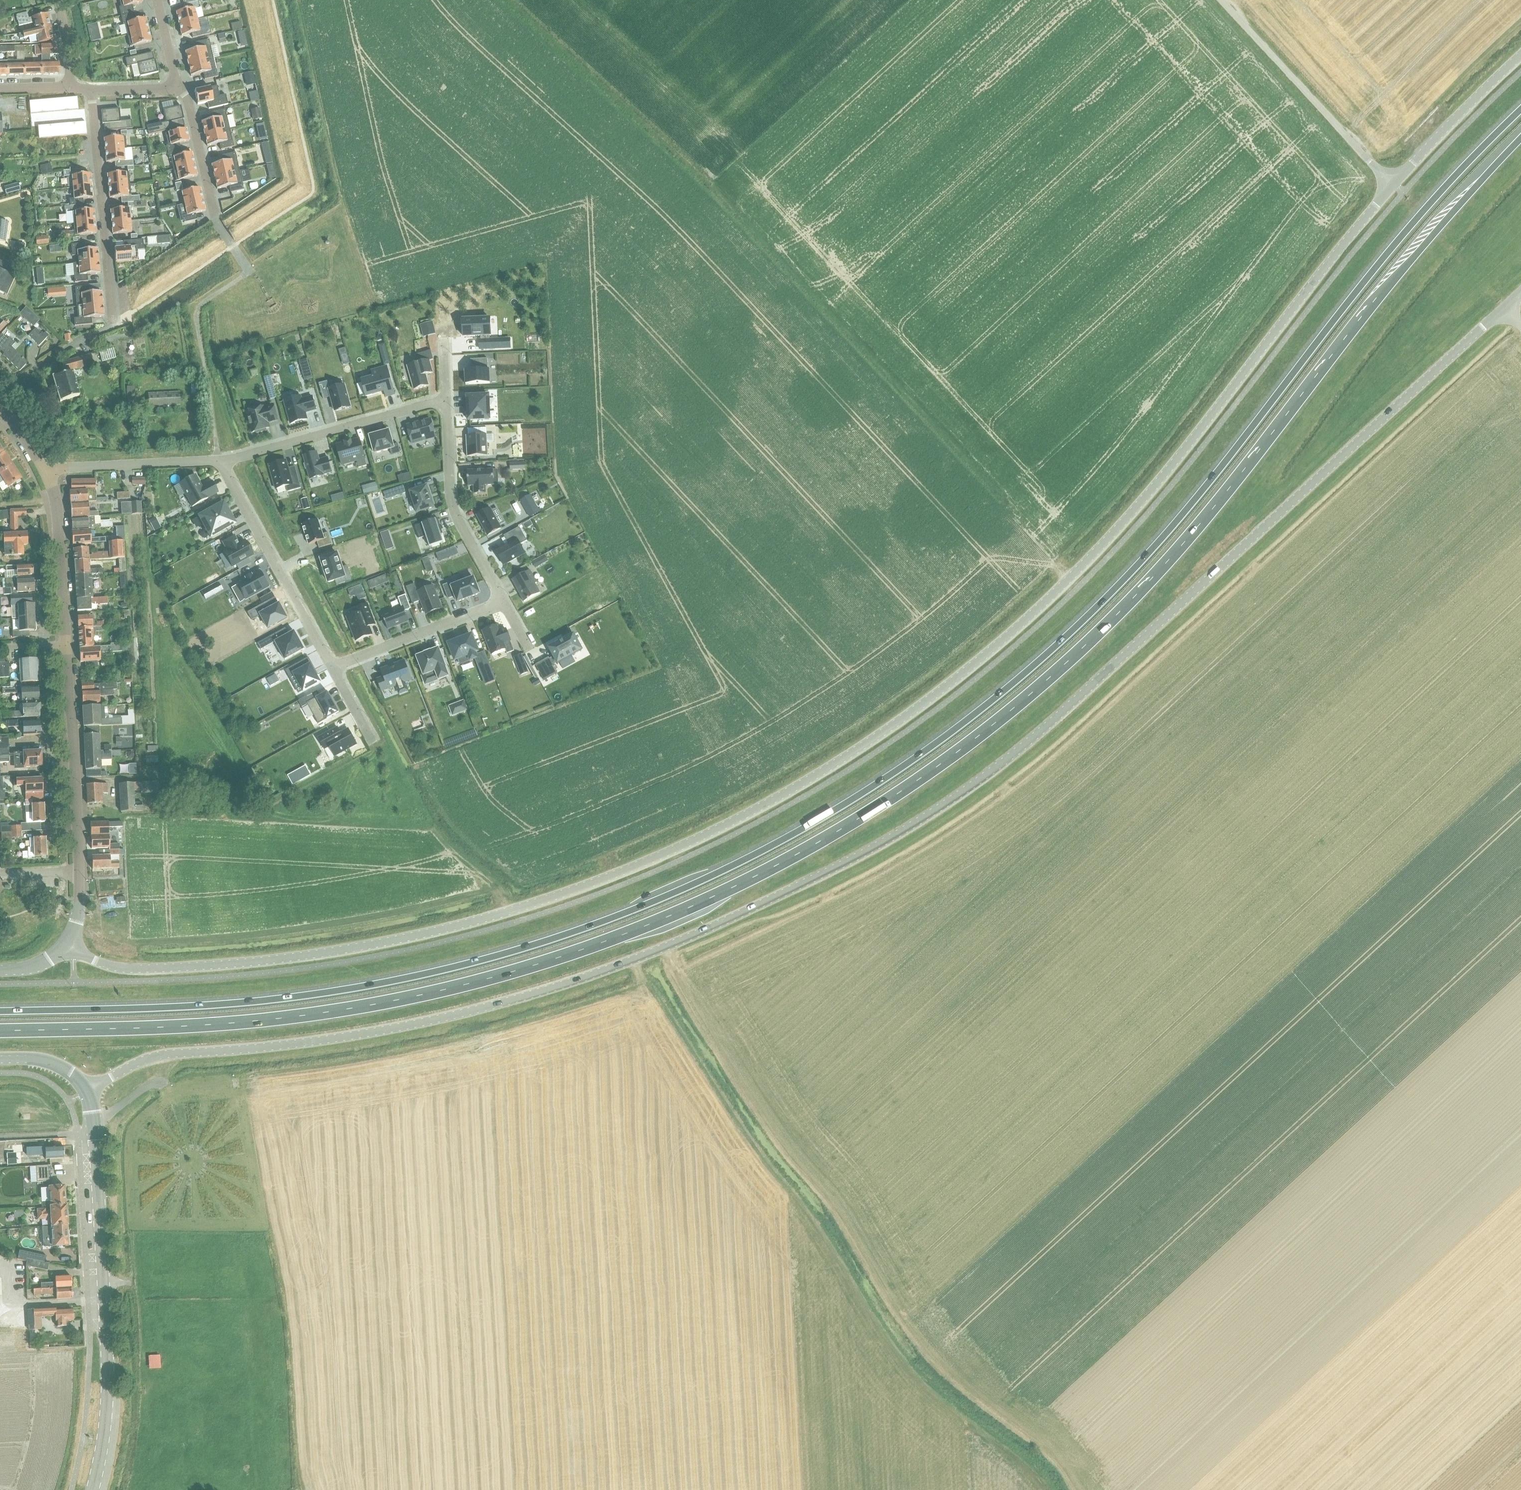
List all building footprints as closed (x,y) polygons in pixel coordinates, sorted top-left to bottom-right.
[(141,0),(119,0),(121,7),(119,8),(121,16),(134,13),(132,5),(142,3),(141,0)] [(185,10),(176,13),(179,24),(197,20),(194,9),(199,8),(197,1),(183,5),(185,10)] [(35,31),(50,27),(47,14),(43,15),(41,9),(31,11),(32,17),(28,18),(27,13),(16,15),(17,21),(19,26),(33,23),(35,31)] [(148,30),(146,21),(145,19),(136,21),(134,13),(121,16),(123,25),(124,24),(127,35),(148,30)] [(197,20),(179,24),(181,36),(192,33),(193,37),(199,37),(205,35),(210,34),(207,18),(197,20)] [(92,40),(102,38),(99,20),(89,22),(92,40)] [(240,22),(231,24),(233,31),(242,29),(240,22)] [(50,27),(35,31),(21,34),(22,39),(37,35),(39,43),(53,40),(50,27)] [(148,30),(127,35),(130,47),(151,42),(148,30)] [(213,58),(209,40),(196,43),(197,49),(185,52),(188,64),(213,58)] [(55,45),(41,45),(41,55),(49,55),(57,55),(55,45)] [(152,53),(125,59),(127,67),(137,65),(140,77),(158,73),(155,59),(154,60),(152,53)] [(49,55),(41,55),(41,62),(41,64),(42,75),(59,74),(59,64),(50,64),(49,55)] [(217,77),(213,58),(188,64),(191,76),(203,73),(204,80),(217,77)] [(24,75),(24,64),(24,61),(7,61),(7,62),(7,76),(24,75)] [(24,64),(24,75),(42,75),(41,64),(24,64)] [(253,72),(244,74),(246,86),(256,84),(253,72)] [(197,105),(207,103),(209,109),(228,105),(226,95),(219,96),(217,86),(194,92),(197,105)] [(166,122),(146,127),(148,135),(184,127),(183,120),(184,119),(181,106),(163,110),(166,122)] [(259,108),(250,110),(253,120),(262,118),(259,108)] [(119,109),(101,111),(102,124),(103,124),(104,131),(132,129),(131,120),(120,121),(119,109)] [(201,122),(204,134),(235,127),(232,115),(227,117),(225,110),(212,113),(213,119),(201,122)] [(263,123),(255,125),(257,133),(264,131),(263,123)] [(234,147),(229,128),(204,134),(207,146),(219,143),(221,150),(234,147)] [(166,146),(167,152),(180,149),(179,144),(189,141),(186,129),(165,134),(168,146),(166,146)] [(264,131),(257,133),(259,141),(266,139),(264,131)] [(126,149),(125,137),(104,139),(105,151),(123,149),(126,149)] [(266,164),(272,162),(267,142),(261,143),(266,164)] [(124,161),(123,149),(105,151),(106,163),(124,161)] [(180,149),(167,152),(169,159),(171,159),(173,170),(194,165),(191,153),(182,155),(180,149)] [(239,171),(235,153),(222,156),(223,162),(211,165),(214,177),(239,171)] [(272,163),(266,165),(268,173),(274,171),(272,163)] [(51,164),(40,166),(42,175),(52,173),(51,164)] [(194,165),(173,170),(176,181),(197,177),(197,176),(194,165)] [(243,190),(239,171),(214,177),(217,189),(229,186),(230,193),(243,190)] [(130,185),(129,173),(107,175),(108,187),(130,185)] [(91,186),(90,174),(72,176),(73,188),(91,186)] [(3,187),(5,195),(20,190),(18,183),(3,187)] [(108,187),(109,199),(131,197),(130,185),(108,187)] [(70,206),(76,206),(83,205),(83,199),(93,198),(91,186),(73,188),(74,199),(69,199),(70,206)] [(202,200),(200,188),(181,192),(184,204),(202,200)] [(205,211),(202,200),(184,204),(187,215),(182,216),(184,223),(197,220),(195,214),(205,211)] [(76,211),(71,212),(72,224),(73,224),(95,222),(94,210),(88,210),(88,205),(83,205),(76,206),(76,210),(76,211)] [(129,209),(110,211),(111,222),(130,221),(129,209)] [(130,221),(111,222),(113,234),(131,233),(130,221)] [(95,222),(73,224),(74,236),(79,235),(96,234),(95,222)] [(72,237),(72,227),(62,228),(63,238),(72,237)] [(38,234),(37,241),(49,242),(49,234),(38,234)] [(169,235),(157,237),(157,244),(169,243),(169,235)] [(124,248),(114,249),(115,263),(138,261),(137,250),(144,250),(143,240),(123,241),(124,248)] [(84,244),(71,245),(72,256),(78,256),(78,263),(98,261),(97,249),(85,250),(84,244)] [(17,269),(0,261),(0,293),(6,296),(15,277),(13,276),(17,269)] [(78,263),(73,264),(73,271),(75,283),(88,281),(87,275),(100,274),(98,261),(78,263)] [(75,288),(77,307),(102,305),(101,293),(89,294),(88,287),(75,288)] [(74,319),(74,326),(91,324),(91,318),(104,317),(102,305),(77,307),(78,319),(74,319)] [(26,308),(19,314),(25,320),(32,313),(26,308)] [(490,319),(463,320),(464,337),(480,336),(480,341),(479,341),(480,349),(500,348),(500,340),(490,340),(490,336),(491,336),(490,319)] [(432,322),(421,325),(422,331),(426,330),(428,335),(435,333),(432,322)] [(39,346),(47,338),(42,333),(39,336),(33,331),(28,336),(39,346)] [(18,354),(11,347),(15,343),(9,338),(7,340),(1,335),(0,335),(0,348),(5,352),(3,355),(19,371),(27,363),(18,354)] [(104,361),(119,356),(115,344),(100,350),(104,361)] [(419,363),(407,366),(414,389),(429,386),(425,375),(432,372),(432,370),(429,361),(433,360),(431,350),(416,354),(419,363)] [(71,371),(93,364),(91,355),(61,363),(64,373),(65,373),(66,374),(53,378),(60,402),(79,397),(72,373),(71,373),(71,371)] [(308,359),(300,361),(302,369),(310,367),(308,359)] [(473,370),(465,371),(466,385),(490,383),(489,370),(488,370),(488,359),(470,359),(471,368),(472,368),(473,370)] [(373,377),(361,380),(361,381),(364,385),(366,388),(366,394),(366,396),(366,397),(372,395),(378,393),(378,391),(384,390),(385,391),(385,395),(386,397),(395,395),(387,367),(371,371),(373,377)] [(272,380),(265,382),(268,393),(270,399),(276,397),(275,391),(272,380)] [(327,382),(319,384),(323,399),(331,397),(335,412),(350,407),(344,386),(329,390),(327,382)] [(149,406),(180,405),(180,392),(149,394),(149,406)] [(300,396),(284,401),(291,424),(307,419),(305,411),(308,410),(309,412),(316,410),(312,397),(301,400),(300,396)] [(489,396),(464,397),(465,413),(468,413),(468,421),(490,420),(489,396)] [(278,420),(274,405),(267,407),(267,408),(264,409),(263,407),(246,411),(253,433),(256,432),(256,434),(267,431),(266,429),(269,428),(268,422),(278,420)] [(415,424),(407,426),(412,443),(435,436),(431,420),(421,422),(420,422),(421,423),(416,425),(416,423),(415,423),(415,424)] [(468,436),(466,436),(467,457),(488,456),(487,443),(487,435),(487,428),(481,428),(481,435),(468,436)] [(371,436),(370,437),(375,454),(390,450),(392,455),(400,452),(398,444),(393,446),(389,431),(378,434),(377,431),(370,433),(371,436)] [(345,442),(336,445),(341,464),(357,460),(359,467),(366,465),(364,458),(364,457),(359,438),(351,441),(350,440),(345,442)] [(11,464),(3,452),(0,454),(0,471),(11,464)] [(304,464),(305,470),(307,469),(310,480),(324,476),(323,475),(332,472),(328,458),(319,461),(317,452),(304,456),(306,464),(304,464)] [(269,465),(276,489),(286,487),(287,492),(301,488),(296,470),(290,472),(290,470),(288,469),(286,461),(269,465)] [(0,471),(0,487),(2,491),(15,482),(16,484),(20,481),(20,480),(20,479),(11,464),(0,471)] [(498,478),(497,470),(493,470),(467,471),(468,486),(474,486),(474,494),(486,493),(485,486),(494,485),(493,478),(498,478)] [(410,473),(404,475),(406,482),(412,480),(410,473)] [(218,492),(212,481),(201,487),(195,474),(179,483),(185,494),(189,501),(192,507),(208,498),(207,498),(218,492)] [(71,491),(69,492),(70,503),(88,502),(88,501),(96,501),(95,488),(95,479),(71,480),(71,489),(71,491)] [(378,490),(376,482),(368,485),(370,492),(378,490)] [(403,485),(393,489),(396,496),(406,493),(403,485)] [(411,492),(410,492),(410,493),(417,512),(416,512),(417,513),(418,513),(433,507),(433,508),(434,507),(427,487),(428,487),(427,486),(426,486),(427,487),(411,492)] [(530,495),(520,501),(529,518),(539,512),(530,495)] [(131,514),(141,513),(140,501),(130,502),(131,514)] [(88,502),(70,503),(71,518),(98,516),(98,511),(89,512),(88,502)] [(223,503),(198,516),(210,537),(234,524),(230,516),(231,516),(230,514),(229,515),(228,512),(229,511),(228,510),(227,510),(223,503)] [(11,534),(3,534),(4,546),(13,545),(14,556),(23,555),(23,545),(27,545),(27,533),(17,533),(16,517),(26,516),(25,509),(10,510),(11,534)] [(490,509),(477,516),(488,535),(501,528),(490,509)] [(0,512),(0,520),(0,521),(9,519),(7,511),(0,512)] [(98,516),(71,518),(71,519),(71,522),(72,529),(112,526),(112,520),(100,521),(100,516),(98,516)] [(438,519),(415,526),(419,539),(426,537),(429,547),(443,542),(441,535),(443,534),(441,529),(438,519)] [(318,520),(302,525),(309,545),(317,542),(319,548),(332,544),(328,533),(323,534),(318,520)] [(530,521),(522,525),(525,530),(532,526),(530,521)] [(158,523),(152,526),(154,531),(161,527),(158,523)] [(508,544),(496,551),(504,565),(525,554),(520,545),(527,541),(520,527),(504,536),(508,544)] [(90,530),(72,531),(73,545),(105,542),(105,537),(90,538),(90,530)] [(388,532),(380,534),(384,544),(391,541),(388,532)] [(232,566),(253,555),(245,540),(237,544),(235,541),(236,540),(234,535),(222,542),(227,550),(223,552),(232,566)] [(92,553),(92,555),(88,556),(88,548),(73,549),(74,561),(89,560),(109,559),(118,558),(124,558),(123,541),(113,542),(108,542),(109,542),(109,552),(92,553)] [(337,554),(321,559),(323,566),(324,567),(323,568),(325,575),(326,574),(326,575),(328,582),(335,580),(344,577),(346,582),(352,580),(347,566),(342,568),(337,554)] [(430,555),(424,557),(429,570),(435,568),(430,555)] [(545,555),(533,562),(536,567),(548,560),(545,555)] [(89,570),(89,560),(74,561),(75,575),(90,574),(98,574),(103,573),(102,569),(89,570)] [(406,567),(409,576),(425,571),(422,562),(406,567)] [(17,576),(33,576),(32,565),(5,566),(5,571),(17,570),(17,576)] [(530,570),(512,580),(516,588),(517,588),(519,592),(524,602),(527,600),(530,599),(529,599),(540,593),(535,584),(537,583),(530,570)] [(269,587),(261,571),(253,575),(252,575),(247,578),(247,579),(231,588),(234,593),(241,589),(246,599),(269,587)] [(98,578),(98,574),(90,574),(75,575),(76,599),(92,598),(91,579),(98,578)] [(34,592),(33,578),(5,579),(6,589),(3,589),(4,595),(17,595),(17,592),(34,592)] [(451,582),(443,585),(448,599),(455,596),(457,602),(466,599),(472,597),(471,597),(480,594),(474,578),(452,586),(451,582)] [(376,579),(369,582),(371,589),(378,586),(376,579)] [(364,582),(350,587),(354,599),(368,594),(364,582)] [(213,596),(222,591),(218,584),(209,589),(213,596)] [(415,584),(406,587),(412,604),(421,600),(426,614),(442,608),(433,586),(418,592),(415,584)] [(272,592),(260,599),(263,604),(275,597),(272,592)] [(30,595),(10,596),(11,619),(18,619),(18,618),(34,617),(34,613),(35,613),(35,605),(31,605),(30,595)] [(402,607),(382,615),(388,629),(409,621),(405,610),(409,608),(405,595),(398,598),(402,607)] [(263,604),(248,613),(252,620),(261,615),(268,628),(287,618),(279,604),(275,597),(263,604)] [(92,598),(76,599),(77,611),(91,610),(90,603),(94,603),(94,604),(107,603),(107,598),(103,598),(97,598),(92,598)] [(376,625),(368,603),(355,608),(357,613),(346,617),(355,641),(373,635),(370,627),(376,625)] [(92,622),(92,616),(92,615),(77,615),(78,628),(103,626),(102,622),(92,622)] [(19,631),(12,631),(13,638),(29,637),(29,631),(36,630),(36,622),(34,622),(34,617),(18,618),(19,631)] [(78,628),(79,648),(93,647),(92,636),(96,636),(96,631),(103,631),(103,626),(78,628)] [(514,651),(506,629),(499,632),(497,626),(483,631),(492,654),(505,649),(507,654),(514,651)] [(286,629),(272,636),(275,642),(285,660),(304,650),(295,632),(289,635),(286,629)] [(457,641),(449,644),(455,660),(459,659),(460,662),(477,655),(478,655),(478,654),(477,652),(478,651),(471,635),(464,638),(463,637),(456,640),(457,641)] [(549,658),(536,665),(544,680),(557,673),(552,665),(557,662),(557,664),(559,662),(572,656),(582,650),(573,635),(564,640),(558,643),(549,648),(554,657),(549,659),(549,658)] [(121,645),(93,647),(79,648),(80,662),(85,662),(85,669),(97,668),(97,661),(100,661),(100,653),(122,652),(121,645)] [(449,675),(445,666),(446,666),(439,648),(430,651),(424,653),(425,653),(416,656),(423,675),(422,675),(425,683),(438,678),(438,679),(449,675)] [(478,655),(477,655),(484,673),(491,670),(484,652),(478,654),(478,655)] [(521,654),(514,657),(521,675),(528,672),(521,654)] [(10,674),(9,656),(0,656),(0,674),(10,674)] [(309,657),(285,670),(289,677),(295,675),(304,691),(320,682),(313,670),(315,669),(309,657)] [(463,662),(465,668),(473,665),(471,659),(463,662)] [(37,660),(19,661),(20,682),(38,681),(37,660)] [(412,679),(405,661),(395,665),(395,667),(391,669),(390,667),(380,670),(383,678),(378,680),(382,691),(396,685),(398,689),(406,686),(404,682),(412,679)] [(279,682),(276,675),(267,680),(271,686),(279,682)] [(81,683),(82,703),(99,702),(99,696),(113,696),(113,690),(117,690),(116,683),(93,685),(93,683),(81,683)] [(38,699),(39,697),(39,694),(37,693),(37,687),(27,688),(27,686),(16,686),(16,688),(2,689),(2,694),(21,693),(21,701),(38,700),(38,699)] [(317,691),(298,701),(302,708),(308,705),(318,724),(336,714),(333,709),(336,707),(328,692),(320,696),(317,691)] [(468,710),(464,701),(455,704),(459,714),(468,710)] [(39,717),(38,711),(40,710),(39,702),(22,703),(23,704),(20,704),(20,705),(19,706),(19,710),(20,712),(3,712),(3,718),(39,717)] [(121,717),(121,719),(104,719),(103,706),(82,707),(83,727),(98,726),(134,724),(133,711),(128,711),(127,711),(127,717),(121,717)] [(40,733),(41,731),(41,728),(39,726),(39,721),(28,722),(28,720),(8,721),(8,727),(23,726),(23,735),(40,734),(40,733)] [(100,751),(98,726),(83,727),(85,752),(100,751)] [(337,727),(318,738),(330,759),(357,744),(348,729),(340,734),(338,733),(337,734),(335,729),(338,728),(337,727)] [(8,762),(7,738),(0,739),(0,763),(8,762)] [(126,749),(128,759),(137,758),(136,747),(126,749)] [(24,767),(41,766),(41,751),(15,752),(16,768),(24,767)] [(104,751),(100,751),(85,752),(86,777),(101,777),(101,772),(100,760),(111,760),(111,751),(104,751)] [(297,771),(288,775),(293,785),(302,780),(297,771)] [(14,786),(24,786),(25,800),(43,799),(43,790),(45,790),(44,784),(42,785),(42,778),(23,779),(13,780),(14,786)] [(157,782),(119,784),(121,812),(142,811),(141,802),(134,802),(133,791),(140,791),(141,793),(157,792),(157,782)] [(102,794),(108,793),(107,784),(86,785),(87,804),(102,803),(102,794)] [(33,823),(44,822),(43,804),(32,805),(32,801),(24,801),(25,813),(32,813),(33,823)] [(122,821),(90,823),(91,836),(91,848),(109,848),(109,850),(119,850),(119,844),(112,844),(109,844),(109,835),(108,827),(122,827),(122,821)] [(21,837),(21,831),(1,833),(1,841),(12,840),(12,838),(21,837)] [(46,856),(45,838),(29,839),(30,848),(28,848),(28,857),(34,856),(34,857),(46,856)] [(99,856),(92,856),(92,869),(119,868),(118,862),(118,855),(124,855),(123,849),(119,850),(109,850),(98,850),(99,856)] [(64,1146),(26,1148),(26,1156),(46,1155),(46,1159),(64,1158),(64,1146)] [(16,1153),(6,1153),(7,1164),(16,1164),(16,1153)] [(37,1182),(49,1182),(48,1166),(36,1166),(37,1182)] [(65,1186),(49,1187),(50,1207),(52,1207),(66,1206),(65,1186)] [(46,1209),(38,1210),(38,1219),(51,1219),(51,1227),(67,1226),(68,1225),(67,1206),(66,1206),(52,1207),(50,1207),(51,1212),(46,1212),(46,1209)] [(51,1227),(42,1227),(43,1243),(45,1243),(46,1246),(53,1246),(68,1245),(67,1226),(51,1227)] [(18,1257),(18,1259),(27,1261),(28,1259),(45,1263),(46,1256),(20,1251),(18,1257)] [(47,1271),(49,1263),(45,1263),(28,1259),(27,1261),(26,1266),(47,1271)] [(41,1289),(71,1288),(71,1277),(56,1278),(56,1283),(41,1284),(41,1289)] [(71,1288),(41,1289),(34,1290),(34,1295),(56,1294),(57,1299),(72,1298),(71,1288)] [(74,1321),(73,1309),(56,1310),(56,1308),(27,1310),(28,1322),(38,1321),(38,1315),(55,1314),(56,1322),(57,1327),(66,1326),(66,1321),(74,1321)] [(150,1352),(150,1367),(162,1366),(162,1352),(150,1352)]
